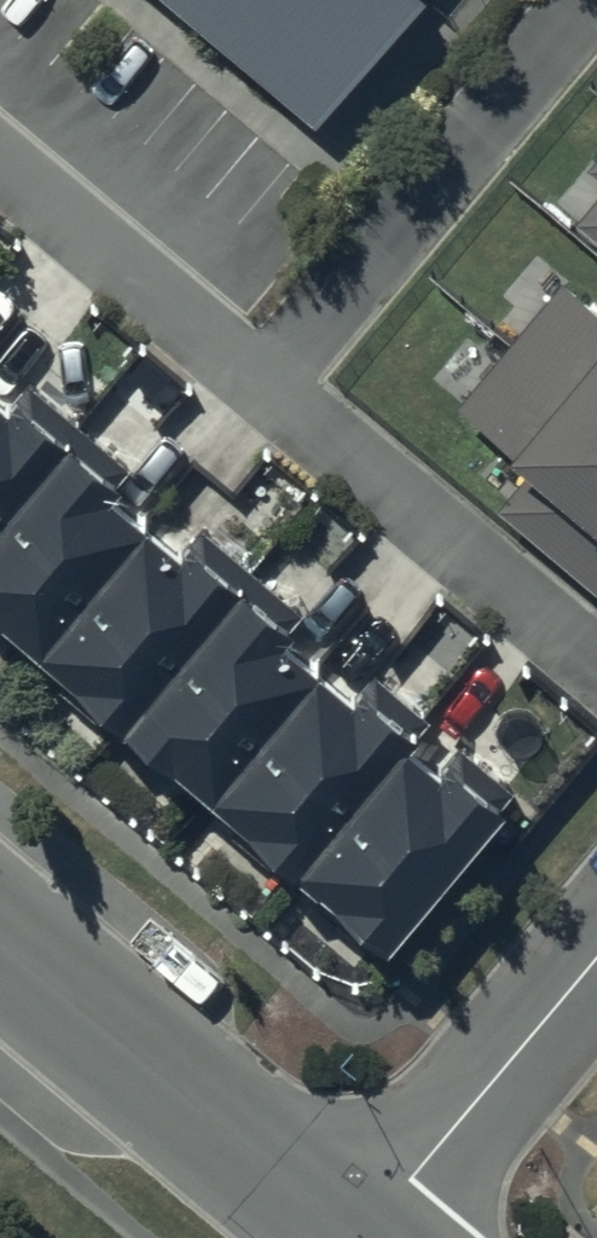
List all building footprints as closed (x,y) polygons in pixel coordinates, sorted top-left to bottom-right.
[(314,116),(411,0),(177,0),(314,116)] [(585,164),(596,174),(596,149),(585,164)] [(577,214),(596,232),(596,191),(577,214)] [(565,278),(458,402),(531,465),(500,501),(596,585),(596,306),(565,278)] [(76,419),(29,380),(10,404),(0,395),(0,509),(76,419)] [(0,509),(0,611),(36,642),(146,513),(108,481),(125,460),(76,419),(0,509)] [(123,715),(250,565),(202,525),(185,545),(146,513),(36,642),(123,715)] [(250,565),(123,715),(209,787),(319,660),(283,629),(301,608),(250,565)] [(299,862),(408,735),(429,710),(377,667),(357,691),(319,660),(209,787),(299,862)] [(408,735),(299,862),(390,938),(516,787),(459,739),(440,762),(408,735)]
